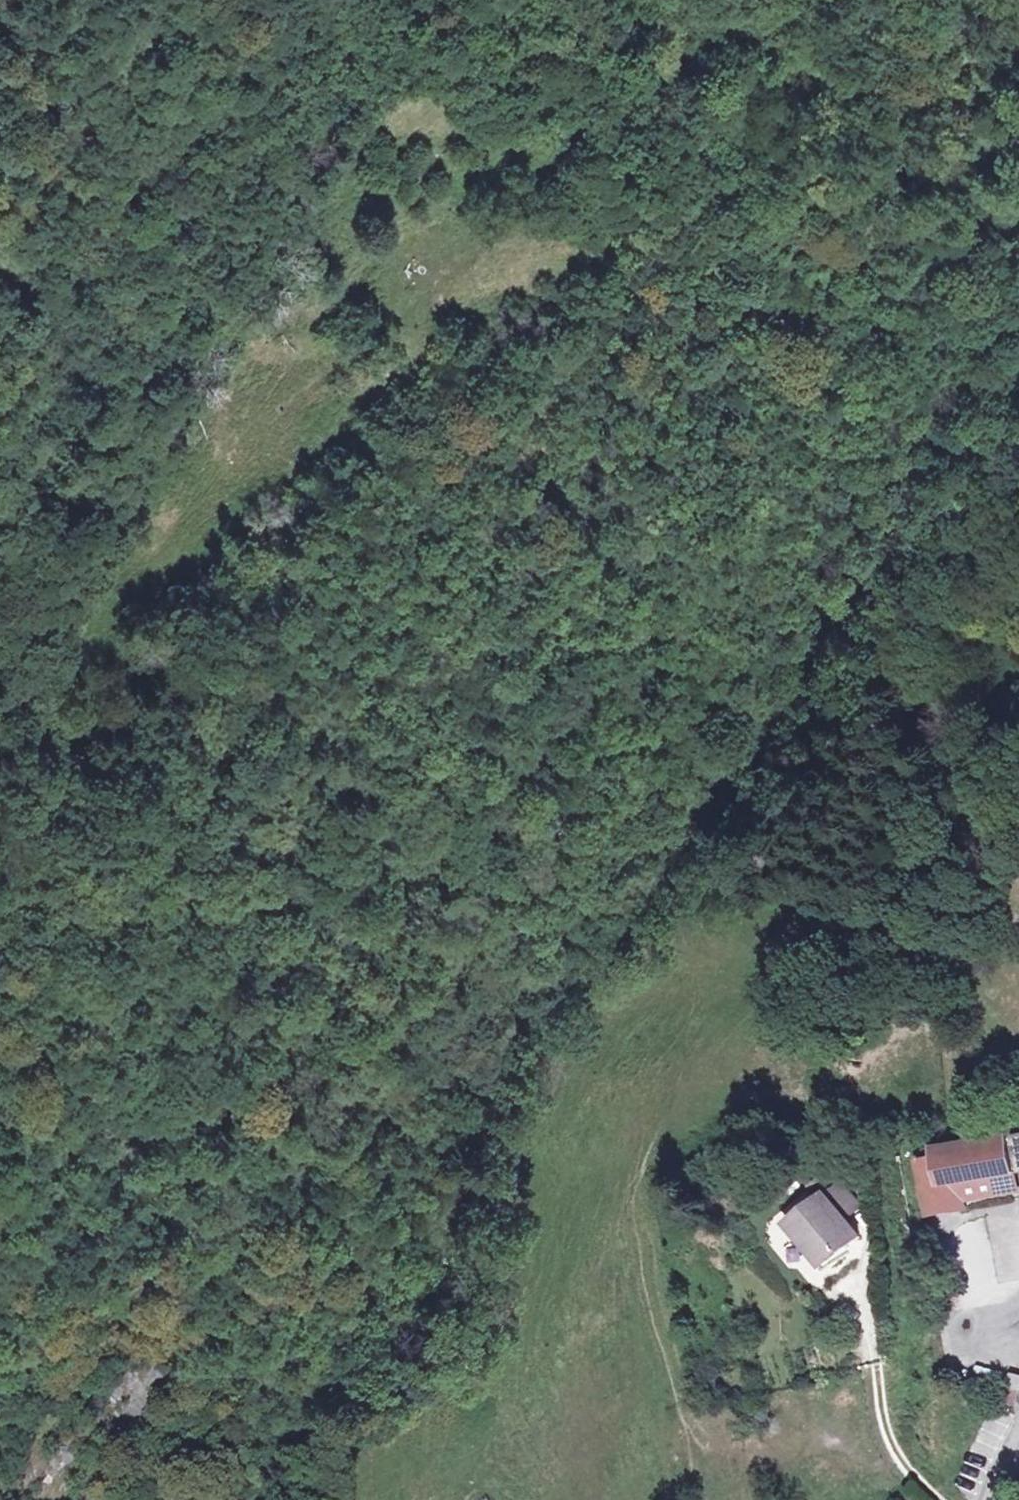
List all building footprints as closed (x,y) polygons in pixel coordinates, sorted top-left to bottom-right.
[(928,1155),(929,1163),(912,1167),(921,1213),(958,1205),(1012,1195),(1009,1177),(1018,1175),(1018,1136),(928,1155)] [(849,1210),(830,1188),(781,1227),(802,1253),(808,1248),(821,1264),(852,1240),(836,1221),(849,1210)] [(959,1215),(958,1205),(921,1213),(923,1221),(959,1215)] [(821,1264),(808,1248),(802,1253),(815,1268),(821,1264)] [(1011,1377),(1009,1390),(1016,1391),(1018,1391),(1018,1378),(1011,1377)] [(1016,1391),(1009,1390),(1007,1403),(1014,1404),(1016,1391)]
